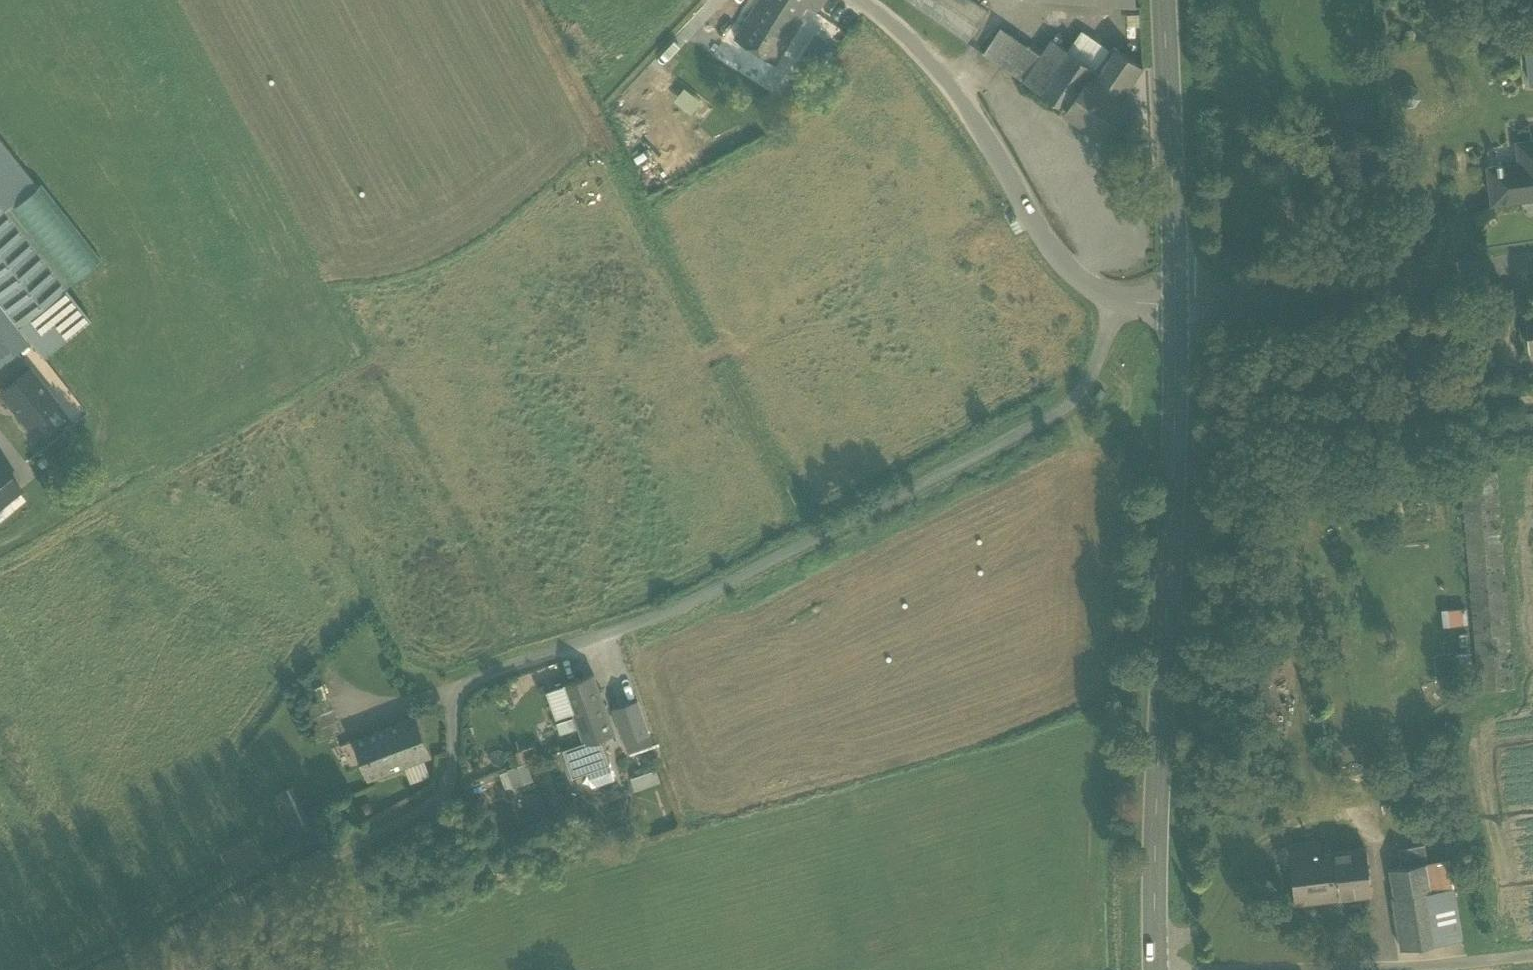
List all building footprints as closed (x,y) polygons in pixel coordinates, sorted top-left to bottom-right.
[(734,38),(781,68),(781,67),(774,62),(802,21),(798,19),(806,7),(816,14),(825,0),(759,0),(734,38)] [(972,0),(906,0),(967,42),(989,12),(972,0)] [(1040,57),(1000,29),(983,54),(1023,81),(1040,57)] [(1094,72),(1109,50),(1079,29),(1064,51),(1094,72)] [(814,37),(797,66),(798,67),(794,74),(808,83),(829,46),(814,37)] [(1040,57),(1023,81),(1066,112),(1087,82),(1094,72),(1064,51),(1050,41),(1040,57)] [(1143,68),(1112,46),(1109,50),(1094,72),(1087,82),(1118,104),(1120,101),(1143,68)] [(1532,84),(1532,47),(1518,49),(1523,86),(1532,84)] [(1118,104),(1087,82),(1066,112),(1066,113),(1120,149),(1123,145),(1128,148),(1134,140),(1129,137),(1143,116),(1120,101),(1118,104)] [(1401,91),(1395,101),(1401,111),(1413,111),(1419,101),(1413,91),(1401,91)] [(1523,144),(1525,162),(1530,162),(1531,169),(1498,173),(1497,166),(1486,167),(1491,205),(1532,200),(1532,143),(1523,144)] [(0,144),(0,207),(2,209),(32,185),(0,144)] [(17,325),(64,288),(2,209),(0,207),(0,304),(17,325)] [(14,351),(4,339),(0,343),(0,363),(14,351)] [(0,363),(0,364),(12,379),(27,367),(14,351),(0,363)] [(36,419),(53,405),(56,403),(27,367),(12,379),(0,389),(29,425),(36,419)] [(53,405),(36,419),(46,431),(63,417),(53,405)] [(0,463),(0,501),(19,486),(0,463)] [(1495,470),(1457,473),(1476,678),(1462,678),(1463,691),(1515,686),(1495,470)] [(1449,622),(1465,621),(1464,608),(1448,609),(1449,622)] [(1259,707),(1283,706),(1279,660),(1256,662),(1259,707)] [(593,675),(565,685),(579,725),(578,725),(584,741),(584,744),(601,738),(615,733),(608,715),(607,715),(602,700),(593,675)] [(626,692),(602,700),(607,715),(608,715),(615,733),(617,741),(641,733),(637,723),(621,729),(617,716),(633,710),(626,692)] [(328,698),(306,707),(319,740),(341,731),(328,698)] [(633,710),(617,716),(621,729),(637,723),(633,710)] [(416,716),(354,739),(368,778),(405,765),(423,758),(431,755),(416,716)] [(572,776),(588,771),(609,763),(601,738),(584,744),(584,741),(563,749),(572,776)] [(423,758),(405,765),(411,781),(429,774),(423,758)] [(615,778),(609,763),(588,771),(593,786),(615,778)] [(527,765),(502,774),(507,788),(532,780),(527,765)] [(639,776),(642,787),(659,782),(655,771),(639,776)] [(1318,843),(1289,846),(1294,902),(1339,897),(1334,851),(1319,852),(1318,843)] [(1424,844),(1398,848),(1401,866),(1427,862),(1424,844)] [(1366,848),(1334,851),(1339,897),(1370,893),(1366,848)] [(1401,866),(1389,868),(1403,946),(1440,940),(1434,904),(1427,862),(1401,866)] [(1449,902),(1434,904),(1440,940),(1454,938),(1449,902)]
